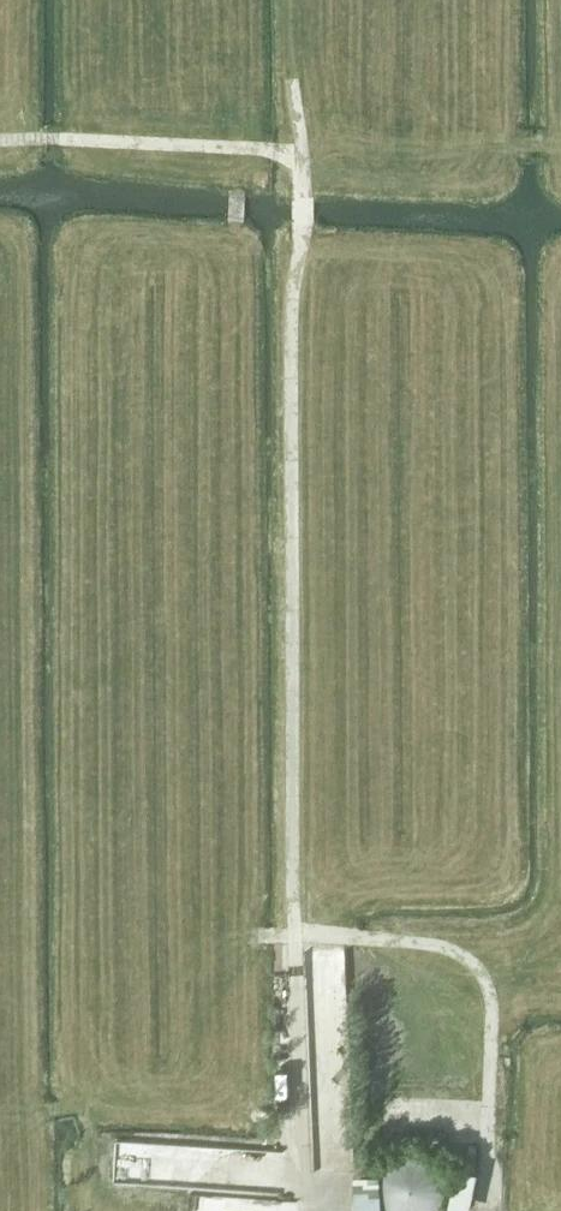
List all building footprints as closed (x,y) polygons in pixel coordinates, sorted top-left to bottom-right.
[(422,1155),(413,1153),(405,1153),(398,1155),(392,1158),(386,1163),(382,1168),(378,1174),(376,1181),(375,1189),(376,1195),(379,1202),(382,1209),(384,1210),(437,1210),(441,1205),(444,1197),(445,1187),(444,1179),(441,1173),(436,1165),(432,1161),(427,1157),(422,1155)]
